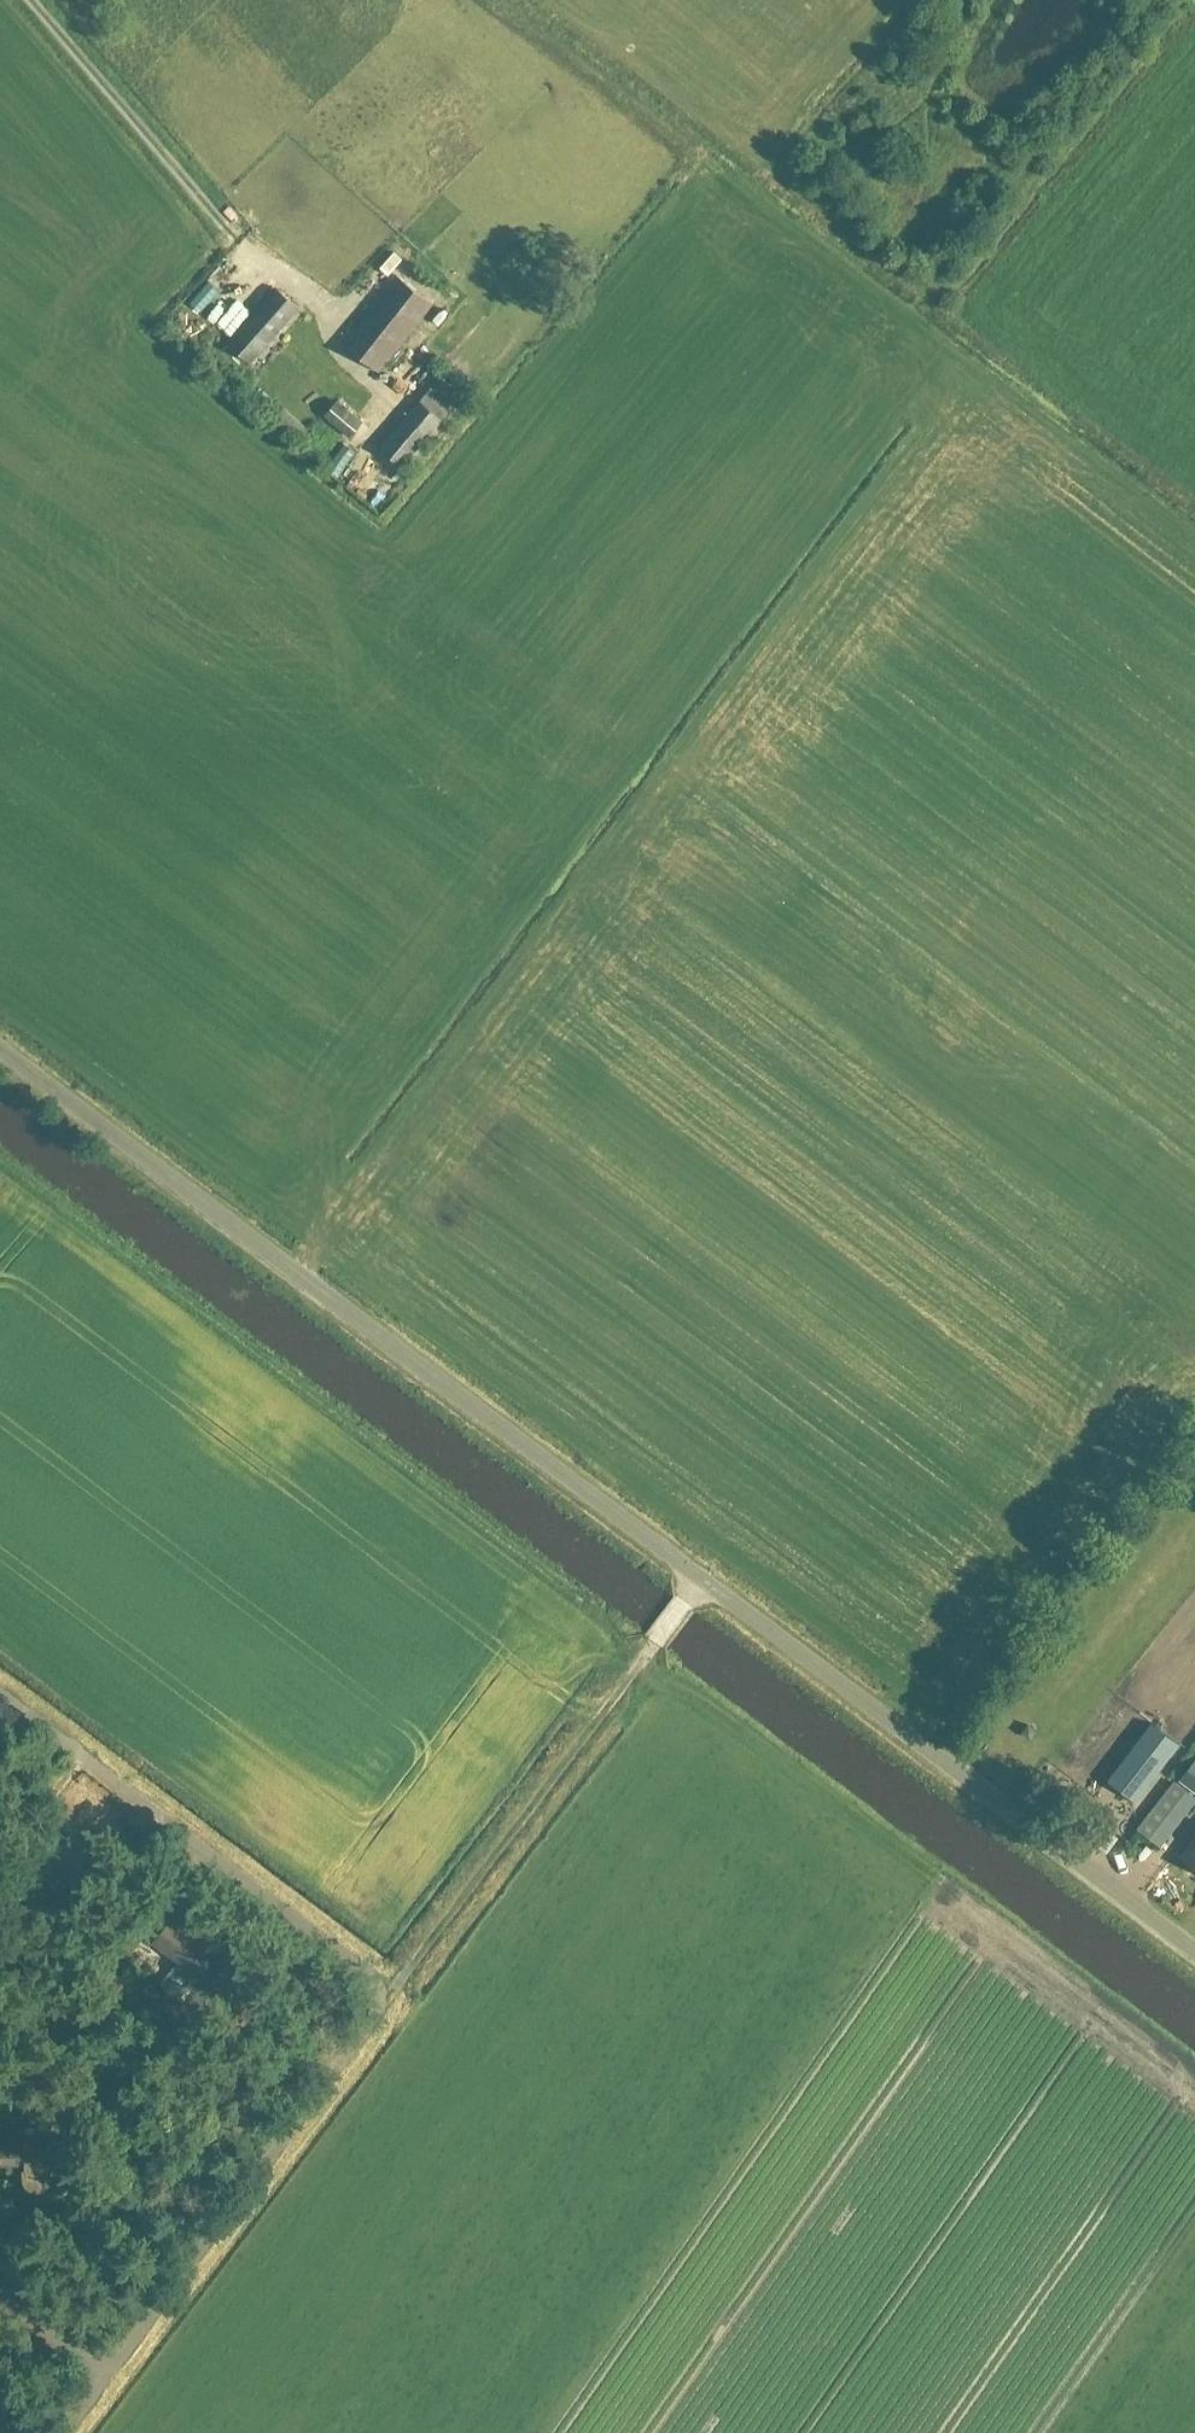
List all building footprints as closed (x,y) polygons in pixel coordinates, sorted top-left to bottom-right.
[(380,372),(434,303),(398,274),(344,343),(380,372)] [(225,343),(251,366),(302,308),(277,288),(225,343)] [(349,439),(362,423),(337,401),(323,416),(349,439)] [(401,467),(442,420),(420,401),(379,448),(401,467)] [(1151,1721),(1108,1779),(1135,1799),(1178,1741),(1151,1721)] [(1180,1781),(1194,1793),(1194,1762),(1180,1781)] [(1146,1818),(1160,1829),(1178,1805),(1187,1812),(1194,1802),(1194,1799),(1173,1783),(1164,1795),(1146,1818)] [(1180,1857),(1194,1868),(1194,1837),(1180,1857)] [(171,1923),(156,1942),(182,1963),(171,1978),(186,1990),(212,1956),(171,1923)] [(53,2180),(54,2178),(54,2142),(30,2141),(30,2149),(0,2149),(0,2163),(30,2163),(30,2180),(30,2182),(32,2183),(33,2185),(35,2186),(37,2187),(39,2187),(41,2188),(43,2188),(45,2187),(47,2186),(49,2185),(51,2184),(52,2182),(53,2180)]
